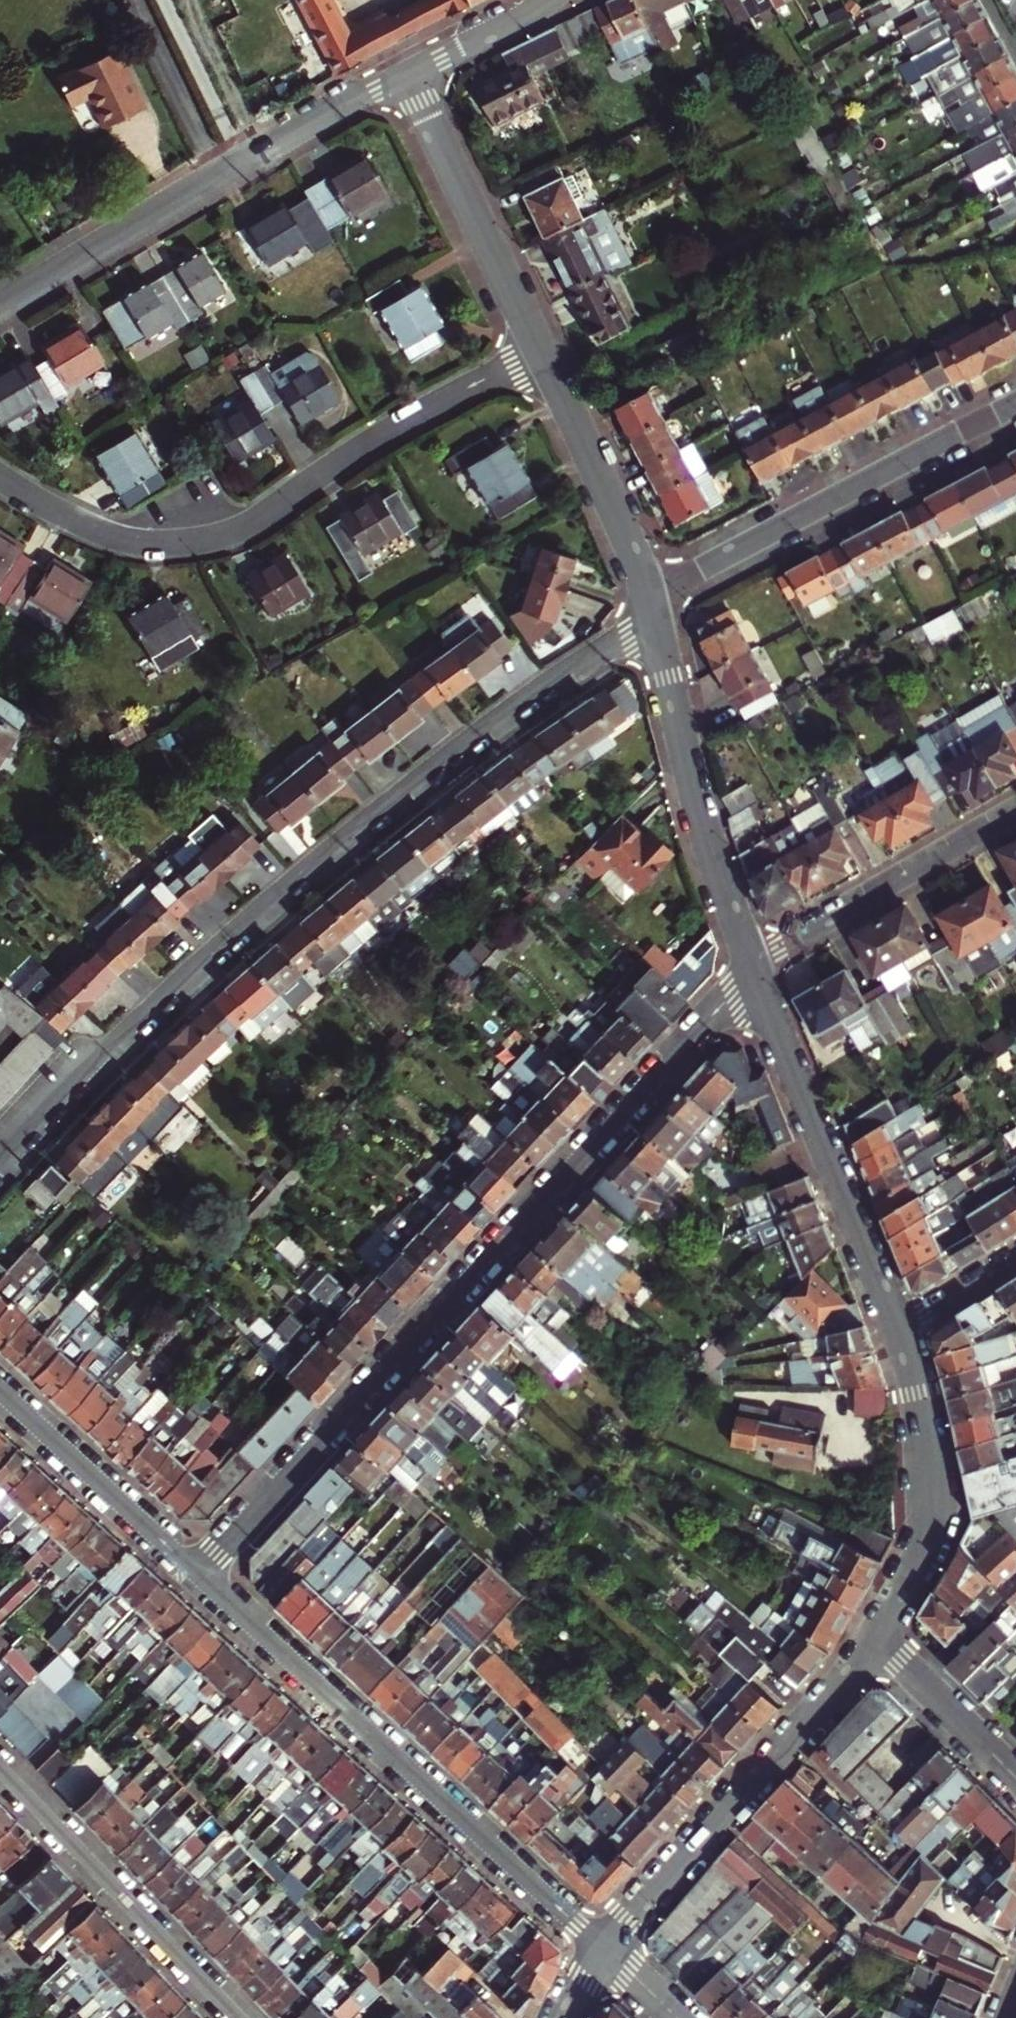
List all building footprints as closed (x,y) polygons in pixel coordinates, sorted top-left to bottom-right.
[(335,73),(399,39),(388,18),(386,14),(348,33),(331,0),(297,0),(335,73)] [(468,0),(417,0),(418,1),(402,10),(413,32),(469,2),(468,0)] [(658,45),(645,19),(636,0),(615,0),(595,10),(607,34),(621,63),(658,45)] [(684,2),(683,0),(636,0),(645,19),(658,45),(661,51),(679,43),(664,11),(684,2)] [(750,19),(740,0),(730,0),(732,5),(725,9),(742,39),(757,31),(750,19)] [(750,19),(762,13),(755,0),(740,0),(750,19)] [(781,14),(790,10),(784,0),(773,0),(781,14)] [(914,8),(929,0),(902,0),(870,18),(876,28),(914,8)] [(898,42),(976,0),(929,0),(914,8),(919,17),(908,23),(909,27),(889,38),(893,45),(898,42)] [(939,45),(988,19),(978,0),(976,0),(898,42),(902,49),(913,43),(916,48),(936,38),(939,45)] [(555,28),(567,53),(607,34),(595,10),(595,8),(555,28)] [(402,10),(388,18),(399,39),(413,32),(402,10)] [(935,71),(946,66),(998,37),(988,19),(939,45),(913,59),(917,65),(929,59),(933,54),(938,64),(932,66),(935,71)] [(570,58),(567,53),(555,28),(516,47),(530,77),(570,58)] [(946,66),(957,86),(1009,57),(998,37),(946,66)] [(121,44),(59,75),(73,106),(90,98),(104,128),(151,106),(121,44)] [(493,125),(542,102),(530,77),(516,47),(501,55),(510,73),(476,90),(493,125)] [(982,95),(1015,77),(1015,70),(1009,57),(957,86),(935,97),(943,110),(961,100),(963,105),(970,101),(982,95)] [(774,78),(780,74),(774,62),(767,66),(774,78)] [(1015,104),(1015,77),(982,95),(994,116),(1015,104)] [(967,112),(974,109),(970,101),(963,105),(965,107),(967,112)] [(984,146),(1015,129),(1015,104),(994,116),(966,131),(969,137),(976,133),(984,146)] [(946,133),(965,123),(958,111),(939,120),(946,133)] [(977,174),(1015,153),(1015,129),(984,146),(966,156),(976,174),(977,174)] [(609,162),(638,147),(632,134),(602,148),(609,162)] [(833,164),(827,155),(821,144),(811,149),(822,170),(833,164)] [(998,185),(1015,175),(1015,153),(977,174),(986,191),(998,185)] [(362,154),(302,192),(326,230),(386,192),(362,154)] [(547,238),(599,213),(572,159),(570,160),(520,183),(547,239),(547,238)] [(862,214),(860,211),(850,194),(838,174),(833,164),(822,170),(817,172),(845,222),(862,214)] [(1015,199),(1015,198),(1015,175),(998,185),(1005,197),(1012,194),(1015,199)] [(1013,200),(1015,199),(1012,194),(1005,197),(1008,203),(1013,200)] [(1015,210),(1015,206),(1013,200),(1008,203),(1004,205),(1009,214),(1015,210)] [(282,204),(244,229),(267,265),(306,241),(282,204)] [(607,274),(635,261),(609,209),(599,213),(547,238),(573,291),(607,274)] [(1015,221),(1015,210),(1009,214),(992,223),(996,231),(1015,221)] [(881,247),(892,241),(883,224),(871,230),(881,247)] [(199,252),(160,276),(167,288),(187,321),(200,313),(195,306),(222,290),(199,252)] [(599,345),(631,329),(611,291),(615,289),(607,274),(573,291),(599,345)] [(407,295),(399,282),(369,299),(366,301),(374,313),(381,309),(411,361),(443,342),(436,330),(442,326),(420,287),(407,295)] [(187,321),(167,288),(155,295),(147,283),(99,312),(121,348),(168,319),(174,329),(187,321)] [(1015,311),(976,332),(995,368),(1015,357),(1015,312),(1015,311)] [(45,359),(32,367),(51,399),(65,391),(62,385),(99,361),(76,324),(38,348),(45,359)] [(968,382),(995,368),(976,332),(935,353),(951,383),(953,385),(966,378),(968,382)] [(263,363),(249,371),(270,407),(284,400),(296,422),(336,400),(309,353),(303,351),(267,371),(263,363)] [(942,388),(951,383),(935,353),(926,358),(942,388)] [(24,355),(12,362),(16,369),(28,362),(24,355)] [(901,409),(942,388),(926,358),(917,363),(915,360),(884,376),(901,409)] [(0,369),(0,423),(34,402),(41,414),(55,405),(51,399),(32,367),(28,362),(16,369),(12,362),(0,369)] [(229,459),(268,437),(256,415),(270,407),(249,371),(235,379),(246,399),(207,420),(229,459)] [(873,424),(901,409),(884,376),(856,391),(873,424)] [(845,439),(873,424),(856,391),(827,406),(845,439)] [(632,440),(665,422),(649,394),(617,411),(632,440)] [(818,453),(845,439),(827,406),(800,420),(818,453)] [(790,468),(818,453),(800,420),(772,435),(790,468)] [(647,468),(680,451),(665,422),(632,440),(647,468)] [(539,494),(509,442),(499,448),(491,433),(454,454),(462,467),(469,462),(500,517),(539,494)] [(95,456),(127,511),(131,509),(164,489),(132,434),(95,456)] [(762,482),(790,468),(772,435),(745,449),(746,452),(762,482)] [(662,497),(695,479),(680,451),(647,468),(662,497)] [(1012,454),(1013,458),(1000,465),(1015,495),(1015,452),(1012,454)] [(1015,495),(1000,465),(989,470),(986,468),(956,484),(974,518),(1015,495)] [(709,472),(695,479),(662,497),(678,526),(711,508),(724,501),(709,472)] [(932,539),(974,518),(956,484),(930,498),(931,501),(916,509),(932,539)] [(375,491),(335,514),(356,551),(396,529),(375,491)] [(891,562),(932,539),(916,509),(904,515),(902,512),(873,528),(891,562)] [(862,577),(891,562),(873,528),(831,550),(845,576),(855,594),(868,588),(862,577)] [(6,604),(32,562),(18,554),(23,547),(0,533),(0,600),(6,604)] [(529,581),(564,593),(576,560),(541,548),(529,581)] [(855,594),(845,576),(831,550),(788,573),(776,579),(788,600),(800,593),(807,606),(834,592),(840,603),(855,594)] [(280,552),(242,575),(266,614),(304,592),(280,552)] [(45,571),(32,562),(6,604),(21,613),(30,599),(65,621),(89,584),(51,560),(45,571)] [(564,593),(529,581),(519,610),(554,623),(564,593)] [(163,596),(125,617),(146,656),(185,634),(190,643),(204,635),(184,600),(169,608),(163,596)] [(444,643),(471,679),(499,657),(497,654),(509,644),(487,616),(475,625),(462,610),(435,631),(444,643)] [(714,670),(749,652),(727,611),(696,627),(703,642),(700,643),(714,670)] [(190,643),(185,634),(146,656),(153,668),(192,647),(190,643)] [(406,677),(431,706),(443,696),(446,699),(471,679),(444,643),(419,663),(421,666),(406,677)] [(739,710),(770,693),(749,652),(714,670),(729,698),(733,697),(739,710)] [(392,686),(366,706),(395,741),(420,721),(417,717),(431,706),(406,677),(393,687),(392,686)] [(621,684),(606,695),(624,719),(639,709),(621,684)] [(1015,759),(1015,717),(1011,708),(1001,690),(957,715),(969,736),(997,785),(1015,775),(1015,774),(1009,762),(1015,759)] [(604,692),(589,702),(587,700),(561,718),(593,761),(613,747),(605,735),(624,719),(606,695),(604,692)] [(786,709),(797,703),(792,693),(780,700),(786,709)] [(318,727),(355,768),(366,759),(368,762),(395,741),(366,706),(340,727),(331,717),(318,727)] [(18,729),(0,717),(0,758),(18,729)] [(593,761),(561,718),(533,737),(535,740),(523,750),(542,775),(553,767),(556,770),(569,760),(578,772),(593,761)] [(978,795),(997,785),(969,736),(940,751),(933,739),(918,747),(936,777),(947,798),(971,783),(978,795)] [(314,748),(288,768),(319,801),(342,783),(340,780),(355,768),(330,740),(316,751),(314,748)] [(504,806),(542,775),(523,750),(512,758),(509,755),(481,777),(504,806)] [(895,844),(912,834),(878,775),(874,767),(862,774),(873,792),(859,800),(852,788),(836,797),(848,818),(861,811),(877,838),(888,832),(895,844)] [(319,801),(288,768),(263,788),(265,792),(252,802),(275,831),(289,821),(290,824),(319,801)] [(931,823),(925,811),(947,798),(936,777),(922,785),(914,770),(893,781),(887,770),(878,775),(912,834),(931,823)] [(504,806),(481,777),(455,798),(456,800),(444,810),(464,837),(472,847),(511,816),(504,806)] [(752,807),(757,804),(746,785),(722,798),(734,819),(752,807)] [(850,854),(834,826),(848,818),(836,797),(835,795),(793,820),(795,823),(816,858),(829,882),(847,871),(841,859),(850,854)] [(800,900),(793,887),(765,840),(752,847),(743,830),(756,824),(752,807),(734,819),(729,822),(727,835),(743,870),(761,910),(768,918),(800,900)] [(472,847),(464,837),(444,810),(431,820),(429,818),(403,839),(437,881),(475,851),(472,847)] [(198,845),(229,877),(250,858),(248,855),(261,844),(236,816),(223,828),(209,812),(186,833),(198,845)] [(638,841),(615,820),(593,844),(577,862),(623,904),(667,857),(643,836),(638,841)] [(829,882),(816,858),(795,823),(765,840),(793,887),(803,882),(810,893),(829,882)] [(161,881),(187,909),(197,900),(200,902),(229,877),(198,845),(186,833),(149,868),(161,881)] [(366,872),(388,899),(402,887),(413,900),(437,881),(403,839),(377,859),(380,861),(366,872)] [(1002,852),(1015,875),(1015,845),(1002,852)] [(351,932),(360,944),(385,923),(398,911),(388,899),(366,872),(352,883),(350,881),(325,902),(351,932)] [(124,911),(154,943),(179,920),(177,919),(187,909),(161,881),(151,891),(149,888),(124,911)] [(1015,955),(1015,910),(1008,914),(1004,907),(994,887),(967,902),(1002,963),(1015,955)] [(78,935),(90,948),(116,974),(126,965),(129,967),(154,943),(124,911),(114,900),(78,935)] [(1015,910),(1015,902),(1015,901),(1004,907),(1008,914),(1015,910)] [(351,932),(325,902),(298,924),(300,926),(288,936),(311,962),(323,976),(360,944),(351,932)] [(1004,966),(1002,963),(967,902),(942,916),(952,933),(956,941),(944,947),(967,987),(1004,966)] [(928,946),(929,945),(908,908),(882,923),(908,969),(934,956),(933,954),(928,946)] [(914,980),(908,969),(882,923),(856,937),(876,975),(879,974),(884,983),(889,991),(890,993),(914,980)] [(716,946),(710,930),(685,957),(679,964),(675,968),(664,979),(687,1001),(712,974),(716,946)] [(944,947),(956,941),(952,933),(940,940),(944,947)] [(311,962),(288,936),(275,947),(273,945),(250,967),(276,997),(311,962)] [(655,940),(640,956),(664,979),(675,968),(679,964),(655,940)] [(933,954),(944,947),(940,940),(929,945),(928,946),(933,954)] [(956,994),(967,987),(944,947),(933,954),(934,956),(956,994)] [(54,979),(85,1011),(109,986),(107,984),(116,974),(90,948),(80,958),(78,956),(54,979)] [(504,958),(496,951),(494,952),(482,965),(490,973),(504,958)] [(620,977),(633,989),(667,1021),(687,1001),(664,979),(640,956),(620,977)] [(288,1010),(276,997),(250,967),(226,989),(228,990),(215,1002),(239,1028),(252,1042),(288,1010)] [(858,1048),(895,1029),(877,998),(867,1003),(862,995),(849,970),(822,986),(850,1034),(858,1048)] [(85,1011),(54,979),(46,987),(48,988),(32,1003),(44,1016),(62,1034),(85,1011)] [(877,998),(889,991),(884,983),(872,989),(877,998)] [(823,1050),(850,1034),(822,986),(796,1001),(817,1039),(823,1050)] [(6,1023),(23,1038),(33,1027),(42,1017),(3,987),(0,990),(0,999),(6,1023)] [(667,1021),(633,989),(614,1009),(648,1041),(667,1021)] [(867,1003),(877,998),(872,989),(862,995),(867,1003)] [(895,1029),(907,1022),(890,993),(889,991),(877,998),(895,1029)] [(648,1041),(614,1009),(598,994),(580,1014),(630,1060),(648,1041)] [(205,1063),(239,1028),(215,1002),(203,1013),(202,1012),(178,1034),(205,1063)] [(570,1046),(610,1083),(630,1060),(580,1014),(575,1009),(566,1019),(582,1033),(570,1046)] [(42,1017),(33,1027),(57,1050),(66,1039),(62,1034),(44,1016),(42,1017)] [(57,1050),(33,1027),(23,1038),(21,1040),(45,1062),(57,1050)] [(593,1101),(610,1083),(570,1046),(550,1028),(540,1038),(558,1054),(551,1062),(593,1101)] [(192,1093),(182,1084),(205,1063),(178,1034),(152,1057),(154,1059),(144,1068),(169,1093),(181,1105),(192,1093)] [(593,1101),(551,1062),(526,1039),(517,1050),(530,1063),(540,1072),(535,1077),(541,1082),(532,1092),(569,1127),(593,1101)] [(45,1062),(21,1040),(10,1051),(34,1074),(45,1062)] [(753,1073),(743,1046),(724,1043),(711,1058),(741,1086),(756,1081),(769,1076),(766,1070),(753,1073)] [(0,1063),(0,1064),(23,1085),(34,1074),(10,1051),(0,1063)] [(496,1091),(509,1103),(553,1145),(569,1127),(532,1092),(494,1057),(482,1070),(492,1079),(500,1086),(496,1091)] [(685,1086),(715,1115),(741,1086),(711,1058),(685,1086)] [(525,1068),(535,1077),(540,1072),(530,1063),(525,1068)] [(12,1097),(23,1085),(0,1064),(0,1086),(12,1097)] [(181,1105),(169,1093),(144,1068),(135,1078),(133,1076),(110,1100),(138,1127),(150,1138),(181,1105)] [(955,1080),(961,1090),(980,1080),(973,1069),(967,1073),(955,1080)] [(741,1086),(740,1097),(739,1111),(761,1102),(778,1148),(782,1146),(794,1142),(769,1076),(756,1081),(741,1086)] [(492,1079),(488,1084),(496,1091),(500,1086),(492,1079)] [(0,1086),(0,1108),(1,1109),(12,1097),(0,1086)] [(685,1086),(669,1104),(704,1138),(721,1120),(715,1115),(685,1086)] [(852,1145),(898,1116),(887,1098),(843,1125),(852,1145)] [(138,1127),(110,1100),(87,1124),(127,1162),(150,1138),(138,1127)] [(553,1145),(509,1103),(501,1111),(518,1126),(505,1139),(534,1165),(553,1145)] [(852,1145),(860,1163),(908,1134),(902,1122),(922,1110),(918,1103),(898,1116),(852,1145)] [(704,1138),(669,1104),(647,1128),(693,1169),(703,1178),(723,1157),(704,1138)] [(534,1165),(505,1139),(489,1123),(482,1131),(471,1122),(458,1136),(514,1188),(534,1165)] [(94,1196),(127,1162),(87,1124),(64,1148),(67,1150),(56,1161),(94,1196)] [(693,1169),(647,1128),(628,1148),(674,1191),(693,1169)] [(916,1129),(908,1134),(860,1163),(868,1182),(924,1150),(923,1146),(916,1129)] [(470,1169),(473,1165),(476,1168),(463,1183),(492,1210),(514,1188),(458,1136),(451,1144),(466,1158),(463,1162),(470,1169)] [(910,1181),(920,1175),(916,1165),(922,1162),(946,1149),(942,1140),(924,1150),(868,1182),(876,1201),(910,1181)] [(755,1156),(768,1190),(795,1180),(782,1147),(782,1146),(778,1148),(755,1156)] [(658,1213),(677,1193),(674,1191),(628,1148),(592,1187),(633,1226),(651,1207),(658,1213)] [(304,1160),(275,1191),(284,1200),(313,1169),(304,1160)] [(442,1194),(477,1227),(492,1210),(463,1183),(441,1162),(425,1178),(442,1194)] [(51,1164),(38,1177),(58,1197),(71,1185),(51,1164)] [(1009,1170),(1007,1166),(990,1176),(1003,1197),(1015,1218),(1015,1182),(1009,1170)] [(748,1198),(757,1223),(816,1200),(807,1176),(795,1180),(768,1190),(748,1198)] [(58,1197),(38,1177),(25,1190),(46,1210),(58,1197)] [(433,1200),(426,1208),(463,1242),(477,1227),(442,1194),(425,1178),(417,1186),(433,1200)] [(892,1239),(926,1217),(955,1199),(966,1192),(958,1179),(950,1184),(947,1180),(918,1198),(883,1219),(892,1239)] [(876,1201),(883,1219),(918,1198),(910,1181),(876,1201)] [(977,1194),(987,1188),(982,1181),(973,1187),(977,1194)] [(592,1187),(572,1209),(607,1241),(618,1229),(625,1235),(633,1226),(592,1187)] [(988,1254),(1006,1242),(985,1208),(974,1214),(966,1200),(977,1194),(973,1187),(966,1192),(955,1199),(965,1216),(975,1232),(988,1254)] [(269,1216),(284,1200),(275,1191),(272,1195),(260,1208),(269,1216)] [(410,1222),(449,1258),(463,1242),(426,1208),(407,1191),(403,1196),(413,1205),(420,1211),(410,1222)] [(1015,1236),(1015,1218),(1003,1197),(990,1204),(986,1197),(980,1199),(985,1208),(1006,1242),(1015,1236)] [(767,1246),(783,1239),(825,1223),(816,1200),(757,1223),(767,1246)] [(413,1205),(404,1216),(410,1221),(410,1222),(420,1211),(413,1205)] [(607,1241),(572,1209),(555,1228),(615,1284),(626,1273),(632,1265),(620,1254),(613,1246),(607,1241)] [(899,1256),(934,1235),(926,1217),(892,1239),(899,1256)] [(951,1229),(959,1225),(957,1221),(954,1217),(953,1217),(949,1220),(946,1221),(949,1226),(951,1229)] [(120,1220),(111,1229),(126,1243),(135,1235),(120,1220)] [(380,1231),(387,1238),(430,1279),(449,1258),(410,1222),(410,1221),(399,1232),(382,1221),(376,1228),(380,1231)] [(783,1239),(800,1283),(812,1270),(834,1248),(825,1223),(783,1239)] [(620,1289),(615,1284),(555,1228),(548,1235),(538,1246),(565,1272),(581,1286),(587,1291),(594,1298),(602,1289),(612,1298),(620,1289)] [(632,1241),(625,1235),(618,1229),(607,1241),(613,1246),(620,1254),(632,1241)] [(941,1253),(951,1247),(943,1230),(934,1235),(899,1256),(907,1275),(941,1253)] [(364,1263),(387,1238),(380,1231),(356,1256),(364,1263)] [(951,1276),(988,1254),(975,1232),(951,1247),(941,1253),(951,1276)] [(135,1235),(126,1243),(140,1256),(148,1247),(135,1235)] [(430,1279),(387,1238),(364,1263),(370,1269),(365,1275),(402,1309),(430,1279)] [(52,1259),(35,1244),(10,1270),(0,1281),(0,1315),(52,1259)] [(565,1272),(538,1246),(520,1266),(543,1287),(547,1291),(558,1279),(591,1310),(598,1302),(594,1298),(587,1291),(581,1286),(565,1272)] [(923,1294),(951,1276),(941,1253),(907,1275),(914,1290),(923,1294)] [(52,1259),(0,1315),(0,1348),(44,1301),(36,1294),(42,1289),(63,1266),(53,1258),(52,1259)] [(10,1270),(0,1261),(0,1281),(10,1270)] [(538,1292),(543,1287),(520,1266),(504,1283),(540,1317),(555,1331),(561,1325),(553,1317),(558,1311),(538,1292)] [(360,1270),(344,1287),(386,1326),(390,1322),(402,1309),(365,1275),(360,1270)] [(800,1283),(786,1297),(805,1316),(818,1329),(826,1321),(828,1332),(863,1324),(855,1303),(841,1306),(845,1302),(812,1270),(800,1283)] [(322,1305),(342,1284),(332,1275),(312,1296),(322,1305)] [(1014,1281),(998,1291),(1014,1319),(1015,1322),(1015,1283),(1014,1281)] [(295,1314),(310,1328),(350,1366),(367,1347),(337,1319),(330,1328),(319,1318),(280,1282),(271,1292),(295,1314)] [(540,1317),(504,1283),(486,1303),(533,1347),(556,1369),(568,1357),(533,1325),(540,1317)] [(337,1319),(367,1347),(386,1326),(344,1287),(342,1284),(322,1305),(327,1309),(337,1319)] [(86,1285),(67,1307),(15,1361),(32,1378),(77,1330),(69,1324),(79,1314),(76,1311),(94,1293),(86,1285)] [(547,1291),(543,1287),(538,1292),(558,1311),(563,1306),(547,1291)] [(36,1294),(44,1301),(49,1295),(42,1289),(36,1294)] [(972,1340),(1014,1319),(998,1291),(936,1330),(932,1341),(938,1355),(972,1345),(973,1345),(972,1340)] [(44,1301),(0,1348),(15,1361),(67,1307),(63,1303),(60,1306),(52,1315),(45,1309),(54,1300),(57,1297),(52,1292),(49,1295),(44,1301)] [(786,1297),(779,1304),(791,1316),(798,1322),(805,1316),(786,1297)] [(60,1306),(54,1300),(45,1309),(52,1315),(60,1306)] [(486,1303),(462,1329),(496,1361),(509,1346),(515,1340),(519,1344),(528,1352),(533,1347),(486,1303)] [(776,1331),(791,1316),(779,1304),(768,1315),(764,1319),(776,1331)] [(330,1328),(337,1319),(327,1309),(319,1318),(330,1328)] [(69,1324),(77,1330),(86,1320),(79,1314),(69,1324)] [(295,1314),(277,1333),(292,1347),(310,1328),(295,1314)] [(108,1334),(117,1325),(108,1316),(96,1329),(105,1338),(108,1334)] [(555,1331),(540,1317),(533,1325),(568,1357),(575,1350),(573,1348),(555,1331)] [(252,1329),(268,1343),(277,1333),(262,1319),(252,1329)] [(77,1330),(32,1378),(40,1385),(51,1396),(105,1338),(96,1329),(86,1320),(77,1330)] [(561,1325),(555,1331),(573,1348),(581,1340),(563,1322),(561,1325)] [(863,1324),(828,1332),(798,1339),(800,1356),(872,1347),(863,1324)] [(310,1328),(292,1347),(332,1385),(350,1366),(310,1328)] [(462,1329),(445,1348),(477,1378),(483,1371),(512,1398),(518,1391),(522,1386),(496,1361),(462,1329)] [(279,1370),(297,1387),(315,1404),(332,1385),(292,1347),(277,1333),(268,1343),(283,1357),(275,1366),(279,1370)] [(69,1412),(123,1356),(127,1352),(108,1334),(105,1338),(51,1396),(69,1412)] [(973,1345),(972,1345),(938,1355),(944,1376),(1012,1355),(1006,1335),(973,1345)] [(515,1340),(509,1346),(513,1350),(519,1344),(515,1340)] [(728,1355),(714,1342),(697,1360),(711,1373),(718,1366),(728,1355)] [(260,1351),(262,1353),(275,1366),(283,1357),(268,1343),(260,1351)] [(782,1370),(878,1366),(872,1347),(800,1356),(781,1358),(782,1370)] [(477,1378),(445,1348),(428,1365),(459,1394),(466,1387),(491,1410),(513,1431),(523,1420),(506,1404),(477,1378)] [(556,1369),(566,1377),(584,1358),(575,1350),(568,1357),(556,1369)] [(1003,1382),(1000,1372),(1015,1367),(1015,1354),(1012,1355),(944,1376),(950,1399),(1003,1382)] [(128,1361),(123,1356),(69,1412),(87,1429),(133,1381),(120,1369),(128,1361)] [(412,1384),(442,1413),(461,1431),(463,1433),(481,1415),(459,1394),(428,1365),(412,1384)] [(784,1384),(855,1385),(884,1386),(886,1386),(878,1366),(782,1370),(784,1384)] [(151,1370),(140,1382),(154,1395),(159,1389),(165,1384),(151,1370)] [(288,1397),(297,1387),(279,1370),(269,1380),(288,1397)] [(483,1371),(477,1378),(506,1404),(512,1398),(483,1371)] [(133,1381),(87,1429),(105,1446),(154,1395),(140,1382),(136,1378),(133,1381)] [(1015,1405),(1015,1378),(1003,1382),(950,1399),(956,1424),(996,1412),(1015,1405)] [(442,1413),(412,1384),(395,1402),(439,1445),(453,1457),(458,1462),(463,1456),(449,1443),(453,1440),(433,1422),(442,1413)] [(884,1386),(855,1385),(855,1414),(884,1415),(884,1386)] [(522,1386),(518,1391),(529,1401),(533,1396),(522,1386)] [(255,1468),(315,1404),(297,1387),(288,1397),(260,1427),(237,1451),(255,1468)] [(459,1394),(481,1415),(484,1417),(491,1410),(466,1387),(459,1394)] [(159,1389),(154,1395),(105,1446),(123,1462),(178,1405),(182,1401),(175,1394),(170,1400),(159,1389)] [(142,1480),(203,1415),(210,1408),(202,1400),(188,1414),(178,1405),(123,1462),(142,1480)] [(386,1412),(376,1422),(432,1473),(436,1476),(446,1465),(432,1452),(439,1445),(395,1402),(386,1412)] [(782,1424),(741,1417),(736,1443),(777,1450),(776,1462),(816,1469),(826,1414),(785,1407),(782,1424)] [(962,1451),(1015,1433),(1015,1415),(999,1421),(997,1415),(996,1412),(956,1424),(956,1427),(962,1451)] [(212,1423),(203,1415),(142,1480),(160,1497),(202,1452),(221,1432),(231,1422),(221,1413),(212,1423)] [(433,1422),(453,1440),(461,1431),(442,1413),(433,1422)] [(178,1514),(237,1451),(260,1427),(248,1415),(227,1438),(208,1458),(202,1452),(160,1497),(178,1514)] [(432,1473),(376,1422),(360,1440),(395,1472),(401,1478),(417,1493),(423,1482),(432,1473)] [(0,1434),(0,1464),(17,1445),(2,1431),(0,1434)] [(221,1432),(202,1452),(208,1458),(227,1438),(221,1432)] [(1015,1459),(1015,1433),(962,1451),(967,1475),(1015,1459)] [(395,1472),(360,1440),(336,1466),(357,1485),(377,1504),(388,1492),(401,1478),(395,1472)] [(6,1490),(34,1460),(30,1457),(17,1445),(0,1464),(0,1485),(0,1484),(6,1490)] [(432,1452),(446,1465),(453,1457),(439,1445),(432,1452)] [(255,1468),(237,1451),(178,1514),(188,1519),(208,1519),(255,1468)] [(1015,1502),(1015,1459),(967,1475),(977,1517),(995,1510),(1015,1502)] [(6,1490),(10,1494),(38,1465),(34,1460),(6,1490)] [(10,1494),(26,1507),(53,1478),(38,1465),(10,1494)] [(357,1485),(336,1466),(310,1494),(331,1514),(357,1485)] [(432,1473),(423,1482),(437,1495),(446,1486),(436,1476),(432,1473)] [(53,1478),(26,1507),(40,1520),(67,1492),(53,1478)] [(407,1504),(417,1493),(401,1478),(388,1492),(403,1507),(407,1504)] [(604,1482),(598,1488),(611,1499),(617,1492),(604,1482)] [(30,1532),(24,1538),(30,1544),(35,1540),(49,1524),(58,1532),(82,1505),(67,1492),(40,1520),(30,1532)] [(417,1493),(407,1504),(423,1519),(434,1508),(417,1493)] [(0,1504),(6,1510),(15,1518),(26,1507),(10,1494),(0,1504)] [(302,1545),(315,1530),(331,1514),(310,1494),(252,1557),(254,1582),(262,1589),(302,1545)] [(995,1510),(1015,1535),(1015,1502),(995,1510)] [(739,1520),(815,1559),(841,1573),(869,1587),(894,1538),(846,1519),(837,1534),(780,1505),(773,1517),(747,1504),(739,1520)] [(44,1546),(59,1560),(97,1519),(82,1505),(58,1532),(44,1546)] [(15,1518),(21,1523),(30,1532),(40,1520),(26,1507),(15,1518)] [(995,1510),(977,1517),(962,1546),(1005,1596),(1012,1604),(1015,1609),(1015,1535),(995,1510)] [(10,1535),(21,1523),(15,1518),(4,1530),(10,1535)] [(84,1563),(85,1562),(112,1533),(97,1519),(59,1560),(53,1566),(60,1572),(65,1568),(76,1556),(84,1563)] [(49,1524),(35,1540),(43,1547),(44,1546),(58,1532),(49,1524)] [(431,1545),(447,1559),(467,1538),(451,1524),(431,1545)] [(315,1530),(302,1545),(323,1563),(334,1551),(336,1549),(315,1530)] [(112,1533),(85,1562),(93,1569),(99,1575),(126,1546),(112,1533)] [(334,1551),(323,1563),(282,1608),(298,1623),(342,1575),(351,1564),(359,1555),(343,1540),(336,1549),(334,1551)] [(282,1608),(323,1563),(302,1545),(262,1589),(282,1608)] [(46,1556),(43,1560),(51,1568),(53,1566),(59,1560),(44,1546),(43,1547),(40,1550),(46,1556)] [(99,1575),(96,1577),(108,1588),(99,1598),(97,1596),(50,1646),(58,1654),(70,1642),(82,1629),(95,1615),(105,1605),(144,1563),(126,1546),(99,1575)] [(1005,1596),(962,1546),(949,1570),(989,1612),(1005,1596)] [(23,1569),(29,1574),(43,1560),(46,1556),(40,1550),(23,1569)] [(351,1564),(342,1575),(298,1623),(314,1638),(376,1571),(359,1555),(351,1564)] [(76,1556),(65,1568),(72,1575),(77,1570),(84,1563),(76,1556)] [(836,1581),(841,1573),(815,1559),(811,1566),(836,1581)] [(77,1570),(83,1575),(85,1577),(93,1569),(85,1562),(84,1563),(77,1570)] [(111,1631),(124,1618),(161,1578),(153,1571),(144,1563),(105,1605),(95,1615),(82,1629),(99,1644),(103,1640),(111,1631)] [(509,1578),(495,1564),(437,1627),(426,1638),(433,1644),(438,1640),(442,1645),(449,1651),(445,1656),(458,1668),(467,1658),(482,1642),(508,1614),(515,1606),(527,1594),(509,1578)] [(803,1579),(806,1574),(788,1564),(785,1568),(803,1579)] [(869,1587),(841,1573),(836,1581),(811,1566),(806,1574),(803,1579),(806,1581),(856,1611),(869,1587)] [(14,1608),(39,1584),(29,1574),(23,1569),(0,1590),(0,1621),(14,1608)] [(75,1583),(83,1575),(77,1570),(72,1575),(69,1578),(75,1583)] [(516,1570),(509,1578),(527,1594),(533,1587),(516,1570)] [(989,1612),(949,1570),(936,1593),(975,1634),(993,1616),(989,1612)] [(330,1653),(380,1600),(387,1593),(393,1586),(384,1578),(376,1571),(314,1638),(330,1653)] [(108,1588),(96,1577),(87,1587),(97,1596),(99,1598),(108,1588)] [(161,1578),(124,1618),(111,1631),(103,1640),(99,1644),(114,1658),(126,1645),(139,1632),(176,1592),(161,1578)] [(856,1611),(806,1581),(792,1605),(798,1608),(790,1622),(795,1626),(832,1653),(856,1611)] [(330,1653),(345,1667),(402,1607),(408,1600),(393,1586),(387,1593),(380,1600),(330,1653)] [(75,1601),(61,1587),(53,1596),(66,1610),(75,1601)] [(140,1640),(151,1650),(192,1607),(176,1592),(139,1632),(126,1645),(114,1658),(119,1662),(131,1650),(140,1640)] [(975,1634),(936,1593),(921,1617),(946,1642),(935,1654),(947,1666),(978,1636),(975,1634)] [(408,1600),(402,1607),(345,1667),(374,1694),(401,1665),(389,1654),(399,1642),(407,1634),(425,1616),(408,1600)] [(798,1608),(792,1605),(784,1617),(790,1622),(798,1608)] [(508,1614),(519,1627),(528,1618),(515,1606),(508,1614)] [(753,1683),(770,1665),(722,1620),(707,1606),(690,1625),(727,1659),(737,1667),(753,1683)] [(145,1687),(208,1621),(192,1607),(151,1650),(142,1660),(138,1663),(129,1673),(145,1687)] [(743,1611),(729,1626),(770,1665),(797,1691),(815,1671),(768,1632),(761,1626),(743,1611)] [(776,1611),(771,1616),(788,1632),(795,1626),(790,1622),(784,1617),(776,1611)] [(832,1653),(795,1626),(788,1632),(771,1616),(761,1626),(768,1632),(815,1671),(832,1653)] [(947,1666),(963,1682),(997,1647),(1011,1633),(996,1619),(978,1636),(947,1666)] [(184,1682),(225,1637),(208,1621),(145,1687),(137,1695),(156,1712),(167,1700),(184,1682)] [(184,1682),(201,1697),(242,1653),(225,1637),(184,1682)] [(401,1665),(374,1694),(391,1710),(429,1667),(432,1670),(435,1666),(438,1664),(431,1657),(442,1645),(438,1640),(433,1644),(426,1638),(412,1654),(401,1665)] [(131,1650),(142,1660),(151,1650),(140,1640),(131,1650)] [(68,1664),(74,1671),(86,1659),(70,1642),(58,1654),(68,1664)] [(389,1654),(401,1665),(412,1654),(399,1642),(389,1654)] [(598,1766),(482,1642),(467,1658),(483,1676),(505,1699),(509,1704),(554,1752),(562,1745),(589,1775),(598,1766)] [(10,1700),(38,1673),(12,1646),(6,1652),(0,1658),(0,1709),(10,1700)] [(1012,1677),(1015,1673),(1015,1661),(1011,1656),(1007,1656),(997,1647),(963,1682),(994,1713),(1015,1692),(1015,1682),(1012,1677)] [(215,1715),(259,1668),(242,1653),(201,1697),(199,1700),(187,1712),(204,1727),(215,1715)] [(47,1683),(68,1664),(58,1654),(38,1673),(47,1683)] [(727,1659),(708,1679),(718,1688),(737,1667),(727,1659)] [(693,1665),(702,1672),(706,1667),(698,1660),(693,1665)] [(74,1671),(68,1664),(47,1683),(56,1692),(76,1673),(74,1671)] [(442,1673),(435,1666),(432,1670),(429,1667),(391,1710),(399,1717),(406,1724),(445,1682),(439,1676),(442,1673)] [(721,1690),(762,1729),(781,1709),(753,1683),(737,1667),(718,1688),(721,1690)] [(218,1745),(233,1729),(274,1683),(259,1668),(215,1715),(204,1727),(195,1736),(189,1743),(206,1759),(218,1745)] [(85,1682),(76,1673),(56,1692),(66,1702),(85,1682)] [(445,1682),(456,1693),(464,1685),(452,1674),(445,1682)] [(463,1698),(474,1686),(467,1680),(464,1685),(456,1693),(445,1682),(406,1724),(424,1740),(463,1698)] [(74,1711),(94,1691),(89,1685),(85,1682),(66,1702),(74,1711)] [(184,1682),(167,1700),(173,1706),(169,1710),(180,1721),(187,1712),(199,1700),(201,1697),(184,1682)] [(254,1743),(294,1701),(274,1683),(233,1729),(218,1745),(237,1761),(254,1743)] [(743,1750),(701,1711),(695,1705),(688,1699),(672,1683),(654,1701),(726,1769),(743,1750)] [(864,1761),(891,1734),(911,1713),(886,1689),(872,1690),(816,1750),(835,1769),(846,1779),(864,1761)] [(642,1723),(679,1757),(710,1786),(726,1769),(654,1701),(643,1690),(634,1701),(649,1715),(642,1723)] [(721,1690),(701,1711),(743,1750),(762,1729),(721,1690)] [(74,1711),(83,1720),(103,1700),(94,1691),(74,1711)] [(693,1694),(688,1699),(695,1705),(700,1700),(693,1694)] [(463,1698),(424,1740),(438,1753),(473,1716),(477,1711),(463,1698)] [(509,1704),(505,1699),(496,1709),(500,1713),(509,1704)] [(20,1711),(10,1700),(0,1709),(0,1730),(20,1711)] [(270,1760),(310,1716),(301,1707),(294,1701),(254,1743),(260,1748),(239,1770),(251,1781),(270,1760)] [(477,1711),(473,1716),(486,1729),(491,1724),(493,1720),(480,1707),(477,1711)] [(28,1719),(20,1711),(0,1730),(0,1732),(7,1739),(28,1719)] [(891,1734),(903,1746),(923,1725),(911,1713),(891,1734)] [(287,1775),(327,1731),(310,1716),(270,1760),(276,1765),(256,1786),(267,1797),(287,1775)] [(451,1766),(486,1729),(473,1716),(438,1753),(451,1766)] [(37,1729),(28,1719),(7,1739),(16,1749),(37,1729)] [(493,1720),(491,1724),(498,1731),(503,1725),(496,1719),(493,1720)] [(165,1736),(148,1720),(136,1734),(152,1751),(159,1743),(165,1736)] [(710,1786),(679,1757),(642,1723),(632,1733),(627,1739),(645,1758),(662,1776),(692,1807),(710,1786)] [(467,1781),(502,1743),(511,1733),(503,1725),(498,1731),(491,1724),(486,1729),(451,1766),(467,1781)] [(46,1738),(37,1729),(16,1749),(25,1759),(46,1738)] [(284,1813),(292,1805),(344,1748),(327,1731),(287,1775),(294,1781),(273,1803),(284,1813)] [(913,1756),(923,1766),(944,1746),(933,1736),(913,1756)] [(625,1780),(645,1758),(627,1739),(599,1768),(617,1787),(624,1794),(631,1786),(625,1780)] [(175,1758),(159,1743),(152,1751),(156,1756),(167,1767),(174,1759),(175,1758)] [(227,1772),(244,1789),(251,1781),(239,1770),(260,1748),(254,1743),(237,1761),(227,1772)] [(481,1794),(516,1757),(502,1743),(467,1781),(481,1794)] [(35,1769),(49,1783),(72,1760),(57,1746),(35,1769)] [(72,1760),(49,1783),(72,1807),(109,1773),(111,1771),(87,1746),(72,1760)] [(919,1802),(922,1804),(962,1764),(944,1746),(923,1766),(897,1793),(878,1811),(884,1817),(894,1827),(919,1802)] [(189,1752),(185,1748),(175,1758),(174,1759),(178,1763),(189,1752)] [(319,1808),(360,1762),(344,1748),(292,1805),(298,1810),(289,1820),(299,1830),(319,1808)] [(496,1807),(527,1775),(531,1771),(539,1763),(525,1748),(516,1757),(481,1794),(496,1807)] [(829,1775),(835,1769),(816,1750),(811,1757),(829,1775)] [(244,1789),(261,1804),(262,1802),(267,1797),(256,1786),(276,1765),(270,1760),(251,1781),(244,1789)] [(86,1822),(131,1779),(144,1768),(145,1767),(139,1761),(118,1781),(109,1773),(72,1807),(86,1822)] [(853,1786),(857,1791),(876,1772),(864,1761),(846,1779),(853,1786)] [(378,1778),(360,1762),(319,1808),(299,1830),(296,1833),(295,1834),(312,1851),(331,1830),(349,1810),(378,1778)] [(904,1837),(915,1847),(980,1782),(962,1764),(922,1804),(919,1802),(894,1827),(904,1837)] [(589,1775),(588,1776),(593,1782),(587,1796),(594,1803),(585,1812),(612,1840),(617,1846),(622,1852),(637,1868),(665,1838),(635,1806),(620,1822),(601,1803),(617,1787),(599,1768),(598,1766),(589,1775)] [(514,1824),(549,1786),(560,1775),(552,1767),(540,1779),(536,1784),(527,1775),(496,1807),(514,1824)] [(530,1839),(553,1813),(565,1801),(582,1783),(567,1767),(560,1775),(549,1786),(514,1824),(530,1839)] [(131,1779),(137,1786),(150,1774),(144,1768),(131,1779)] [(847,1793),(853,1786),(846,1779),(835,1769),(829,1775),(847,1793)] [(531,1771),(527,1775),(536,1784),(540,1779),(531,1771)] [(866,1800),(867,1801),(886,1782),(876,1772),(857,1791),(860,1793),(866,1800)] [(814,1801),(808,1795),(813,1789),(796,1773),(773,1798),(797,1819),(814,1801)] [(280,1818),(284,1813),(273,1803),(294,1781),(287,1775),(267,1797),(262,1802),(280,1818)] [(692,1807),(662,1776),(635,1806),(665,1838),(669,1832),(692,1807)] [(360,1835),(396,1795),(378,1778),(349,1810),(353,1815),(340,1829),(343,1831),(338,1836),(328,1847),(339,1857),(360,1835)] [(137,1786),(131,1779),(86,1822),(101,1837),(135,1804),(127,1796),(137,1786)] [(867,1801),(878,1811),(897,1793),(886,1782),(867,1801)] [(972,1823),(976,1818),(996,1799),(980,1782),(915,1847),(924,1857),(931,1863),(938,1856),(931,1849),(947,1834),(954,1841),(961,1833),(972,1823)] [(127,1796),(135,1804),(137,1802),(145,1795),(137,1786),(127,1796)] [(854,1799),(860,1793),(857,1791),(853,1786),(847,1793),(854,1799)] [(217,1819),(226,1808),(209,1791),(200,1801),(211,1813),(217,1819)] [(860,1806),(866,1800),(860,1793),(854,1799),(860,1806)] [(365,1868),(415,1813),(396,1795),(360,1835),(373,1847),(359,1863),(365,1868)] [(771,1848),(780,1837),(797,1819),(773,1798),(743,1831),(755,1848),(760,1853),(764,1856),(771,1848)] [(797,1819),(817,1837),(843,1808),(834,1799),(824,1810),(814,1801),(797,1819)] [(996,1799),(976,1818),(989,1831),(1015,1857),(1015,1818),(996,1799)] [(878,1823),(884,1817),(878,1811),(867,1801),(866,1800),(860,1806),(878,1823)] [(114,1850),(150,1816),(137,1802),(135,1804),(101,1837),(108,1844),(114,1850)] [(128,1865),(165,1830),(168,1827),(158,1817),(168,1808),(163,1803),(150,1816),(114,1850),(128,1865)] [(0,1805),(0,1830),(12,1818),(0,1805)] [(296,1833),(299,1830),(289,1820),(298,1810),(292,1805),(284,1813),(280,1818),(296,1833)] [(838,1856),(854,1838),(865,1826),(845,1807),(843,1808),(817,1837),(838,1856)] [(178,1818),(168,1808),(158,1817),(168,1827),(178,1818)] [(353,1815),(349,1810),(331,1830),(338,1836),(343,1831),(340,1829),(353,1815)] [(211,1813),(206,1818),(219,1832),(225,1827),(217,1819),(211,1813)] [(371,1889),(372,1888),(429,1826),(415,1813),(365,1868),(357,1877),(371,1889)] [(577,1857),(587,1845),(583,1842),(553,1813),(530,1839),(565,1872),(579,1858),(577,1857)] [(165,1830),(170,1835),(185,1821),(180,1816),(178,1818),(168,1827),(165,1830)] [(12,1818),(0,1830),(0,1868),(9,1860),(32,1838),(12,1818)] [(985,1836),(989,1831),(976,1818),(972,1823),(985,1836)] [(801,1855),(817,1837),(797,1819),(780,1837),(801,1855)] [(429,1826),(372,1888),(378,1893),(368,1904),(376,1912),(382,1917),(403,1894),(408,1889),(418,1878),(449,1845),(429,1826)] [(217,1834),(231,1849),(238,1842),(232,1835),(225,1827),(219,1832),(217,1834)] [(248,1852),(255,1844),(238,1828),(232,1835),(238,1842),(248,1852)] [(170,1835),(165,1830),(128,1865),(142,1880),(168,1855),(159,1846),(170,1835)] [(989,1831),(985,1836),(994,1845),(984,1856),(1015,1888),(1015,1857),(989,1831)] [(155,1894),(184,1866),(177,1858),(193,1842),(197,1838),(191,1832),(178,1845),(168,1855),(142,1880),(155,1894)] [(977,1849),(974,1846),(961,1833),(954,1841),(969,1857),(977,1849)] [(168,1855),(178,1845),(170,1835),(159,1846),(168,1855)] [(984,1856),(994,1845),(985,1836),(974,1846),(977,1849),(984,1856)] [(607,1901),(637,1868),(622,1852),(609,1865),(598,1855),(601,1852),(587,1837),(583,1842),(587,1845),(577,1857),(579,1858),(565,1872),(596,1901),(607,1901)] [(771,1848),(791,1866),(801,1855),(780,1837),(771,1848)] [(822,1874),(838,1856),(817,1837),(801,1855),(822,1874)] [(924,1857),(915,1847),(904,1837),(898,1844),(918,1864),(924,1857)] [(3,1939),(69,1878),(44,1851),(32,1838),(9,1860),(25,1878),(16,1886),(19,1889),(26,1897),(0,1921),(0,1936),(3,1939)] [(861,1876),(877,1858),(854,1838),(838,1856),(861,1876)] [(750,1865),(757,1857),(736,1839),(729,1846),(750,1865)] [(617,1846),(612,1840),(601,1852),(598,1855),(609,1865),(622,1852),(617,1846)] [(184,1866),(195,1856),(200,1851),(193,1842),(177,1858),(184,1866)] [(264,1868),(271,1861),(255,1844),(248,1852),(253,1857),(264,1868)] [(418,1878),(433,1892),(464,1858),(449,1845),(418,1878)] [(210,1852),(205,1846),(200,1851),(195,1856),(201,1861),(210,1852)] [(778,1890),(771,1884),(750,1865),(729,1846),(712,1867),(737,1890),(772,1920),(791,1937),(809,1918),(802,1912),(784,1896),(778,1890)] [(984,1856),(977,1849),(969,1857),(962,1864),(1015,1918),(1015,1888),(984,1856)] [(169,1908),(204,1875),(199,1870),(204,1865),(201,1861),(195,1856),(184,1866),(155,1894),(169,1908)] [(844,1895),(861,1876),(838,1856),(822,1874),(844,1895)] [(255,1883),(267,1872),(264,1868),(253,1857),(241,1868),(255,1883)] [(771,1884),(778,1876),(757,1857),(750,1865),(771,1884)] [(997,1973),(1004,1956),(972,1942),(936,1926),(935,1928),(915,1920),(946,1878),(931,1863),(924,1857),(918,1864),(912,1869),(902,1880),(905,1884),(889,1902),(873,1921),(997,1973)] [(439,1898),(430,1908),(410,1929),(422,1941),(432,1930),(483,1876),(464,1858),(433,1892),(439,1898)] [(889,1902),(905,1884),(902,1880),(912,1869),(901,1859),(890,1870),(877,1858),(861,1876),(889,1902)] [(1015,1927),(1015,1918),(962,1864),(955,1858),(951,1862),(959,1870),(963,1874),(952,1885),(1010,1942),(1015,1927)] [(271,1861),(264,1868),(267,1872),(273,1878),(281,1886),(288,1878),(289,1877),(272,1859),(271,1861)] [(204,1875),(207,1871),(209,1870),(204,1865),(199,1870),(204,1875)] [(727,1900),(737,1890),(712,1867),(702,1878),(727,1900)] [(948,1880),(952,1885),(963,1874),(959,1870),(948,1880)] [(183,1923),(222,1887),(207,1871),(204,1875),(169,1908),(183,1923)] [(253,1896),(273,1878),(267,1872),(255,1883),(244,1894),(236,1901),(197,1938),(211,1953),(253,1913),(245,1905),(253,1896)] [(305,1896),(309,1891),(292,1873),(288,1878),(281,1886),(287,1893),(298,1903),(305,1896)] [(432,1930),(448,1945),(500,1891),(483,1876),(432,1930)] [(778,1890),(784,1882),(778,1876),(771,1884),(778,1890)] [(873,1921),(889,1902),(861,1876),(844,1895),(873,1921)] [(357,1877),(352,1882),(366,1894),(371,1889),(357,1877)] [(69,1878),(3,1939),(9,1946),(19,1956),(27,1965),(28,1966),(44,1951),(95,1904),(69,1878)] [(408,1889),(411,1892),(423,1903),(424,1902),(433,1892),(418,1878),(408,1889)] [(717,1910),(727,1900),(702,1878),(693,1889),(717,1910)] [(197,1938),(236,1901),(226,1890),(234,1883),(230,1879),(222,1887),(183,1923),(197,1938)] [(778,1890),(784,1896),(791,1888),(784,1882),(778,1890)] [(226,1890),(236,1901),(244,1894),(234,1883),(226,1890)] [(264,1915),(287,1893),(281,1886),(261,1905),(258,1908),(264,1915)] [(802,1912),(809,1905),(791,1888),(784,1896),(802,1912)] [(19,1889),(0,1907),(0,1921),(26,1897),(19,1889)] [(408,1889),(403,1894),(406,1897),(411,1892),(408,1889)] [(708,1920),(717,1910),(693,1889),(684,1899),(708,1920)] [(690,1976),(704,1990),(750,1942),(772,1920),(737,1890),(727,1900),(717,1910),(708,1920),(697,1931),(687,1941),(677,1951),(664,1964),(684,1983),(690,1976)] [(500,1891),(448,1945),(464,1961),(481,1944),(483,1941),(495,1929),(516,1906),(500,1891)] [(424,1902),(430,1908),(439,1898),(433,1892),(424,1902)] [(261,1905),(253,1896),(245,1905),(253,1913),(258,1908),(261,1905)] [(305,1896),(298,1903),(308,1915),(315,1921),(323,1913),(305,1896)] [(697,1931),(708,1920),(684,1899),(674,1911),(697,1931)] [(95,1904),(44,1951),(58,1966),(109,1919),(95,1904)] [(821,1929),(827,1921),(809,1905),(802,1912),(809,1918),(821,1929)] [(495,1929),(507,1941),(549,1982),(558,1966),(560,1946),(516,1906),(495,1929)] [(272,1923),(264,1915),(258,1908),(253,1913),(267,1928),(272,1923)] [(687,1941),(697,1931),(674,1911),(665,1921),(687,1941)] [(382,1917),(376,1912),(370,1919),(375,1924),(382,1917)] [(226,1967),(267,1928),(253,1913),(211,1953),(226,1967)] [(323,1913),(315,1921),(323,1929),(328,1935),(336,1927),(323,1913)] [(109,1919),(58,1966),(41,1981),(57,1996),(63,1991),(72,1982),(124,1934),(109,1919)] [(677,1951),(687,1941),(665,1921),(656,1932),(677,1951)] [(821,1929),(827,1935),(834,1927),(827,1921),(821,1929)] [(988,1992),(997,1973),(873,1921),(864,1940),(918,1963),(988,1992)] [(835,1941),(842,1935),(834,1927),(827,1935),(835,1941)] [(238,1981),(280,1941),(267,1928),(226,1967),(238,1981)] [(323,1929),(313,1938),(327,1952),(336,1943),(328,1935),(323,1929)] [(855,1960),(861,1945),(846,1931),(842,1935),(835,1941),(839,1946),(855,1960)] [(664,1964),(677,1951),(656,1932),(652,1937),(653,1953),(664,1964)] [(80,1992),(87,1999),(139,1951),(124,1934),(72,1982),(63,1991),(57,1996),(66,2006),(80,1992)] [(8,1983),(27,1965),(19,1956),(9,1946),(3,1939),(0,1936),(0,1974),(8,1983)] [(285,1937),(280,1941),(238,1981),(253,1995),(291,1959),(299,1952),(285,1937)] [(483,1941),(481,1944),(487,1950),(490,1948),(483,1941)] [(490,1948),(487,1950),(540,2001),(549,1982),(507,1941),(496,1953),(490,1948)] [(715,2014),(753,1975),(768,1960),(750,1942),(704,1990),(698,1997),(715,2014)] [(487,1950),(481,1944),(464,1961),(472,1969),(522,2017),(531,2017),(540,2001),(487,1950)] [(426,1969),(472,2017),(498,2017),(461,1979),(472,1969),(464,1961),(448,1945),(426,1969)] [(369,1961),(355,1946),(347,1955),(361,1970),(369,1961)] [(818,1967),(833,1982),(855,1960),(839,1946),(818,1967)] [(153,1965),(139,1951),(87,1999),(72,2013),(77,2017),(97,2017),(101,2014),(111,2005),(153,1965)] [(266,2010),(312,1967),(305,1960),(298,1966),(291,1959),(253,1995),(266,2010)] [(778,1978),(783,1974),(768,1960),(753,1975),(767,1989),(778,1978)] [(361,1970),(364,1972),(368,1977),(379,1988),(387,1978),(369,1961),(361,1970)] [(793,1993),(785,1984),(800,1969),(794,1962),(783,1974),(778,1978),(767,1989),(739,2017),(768,2017),(793,1993)] [(956,2017),(978,2017),(988,1992),(918,1963),(913,1974),(909,1973),(906,1980),(928,1989),(930,1985),(943,1991),(936,2009),(956,2017)] [(153,1965),(111,2005),(101,2014),(97,2017),(129,2017),(169,1981),(153,1965)] [(322,1984),(323,1983),(314,1973),(319,1969),(314,1965),(312,1967),(266,2010),(274,2017),(285,2017),(322,1984)] [(387,1978),(379,1988),(380,1989),(398,2009),(407,2017),(416,2017),(426,2008),(437,2017),(472,2017),(426,1969),(424,1967),(410,1980),(398,1967),(387,1978)] [(328,1979),(319,1969),(314,1973),(323,1983),(328,1979)] [(359,1985),(368,1977),(364,1972),(355,1981),(359,1985)] [(323,1983),(322,1984),(334,1995),(336,1993),(339,1996),(346,1990),(331,1975),(328,1979),(323,1983)] [(719,2017),(739,2017),(767,1989),(753,1975),(715,2014),(719,2017)] [(698,1997),(704,1990),(690,1976),(684,1983),(698,1997)] [(380,1989),(379,1988),(368,1977),(359,1985),(350,1994),(324,2017),(349,2017),(380,1989)] [(129,2017),(161,2017),(184,1997),(169,1981),(129,2017)] [(350,1994),(346,1990),(339,1996),(336,1993),(334,1995),(322,1984),(285,2017),(324,2017),(350,1994)] [(80,1992),(66,2006),(72,2013),(87,1999),(80,1992)] [(810,2005),(814,2001),(809,1997),(804,2001),(794,1992),(793,1993),(768,2017),(797,2017),(810,2005)] [(903,2014),(907,2016),(911,2007),(905,2004),(908,1998),(903,1996),(896,2011),(903,2014)] [(184,1997),(161,2017),(192,2017),(198,2012),(184,1997)] [(936,2009),(908,1998),(905,2004),(911,2007),(907,2016),(911,2017),(956,2017),(936,2009)] [(619,2003),(604,2007),(598,2017),(634,2017),(619,2003)] [(815,2011),(810,2005),(797,2017),(808,2017),(815,2011)] [(398,2009),(388,2017),(407,2017),(398,2009)]
